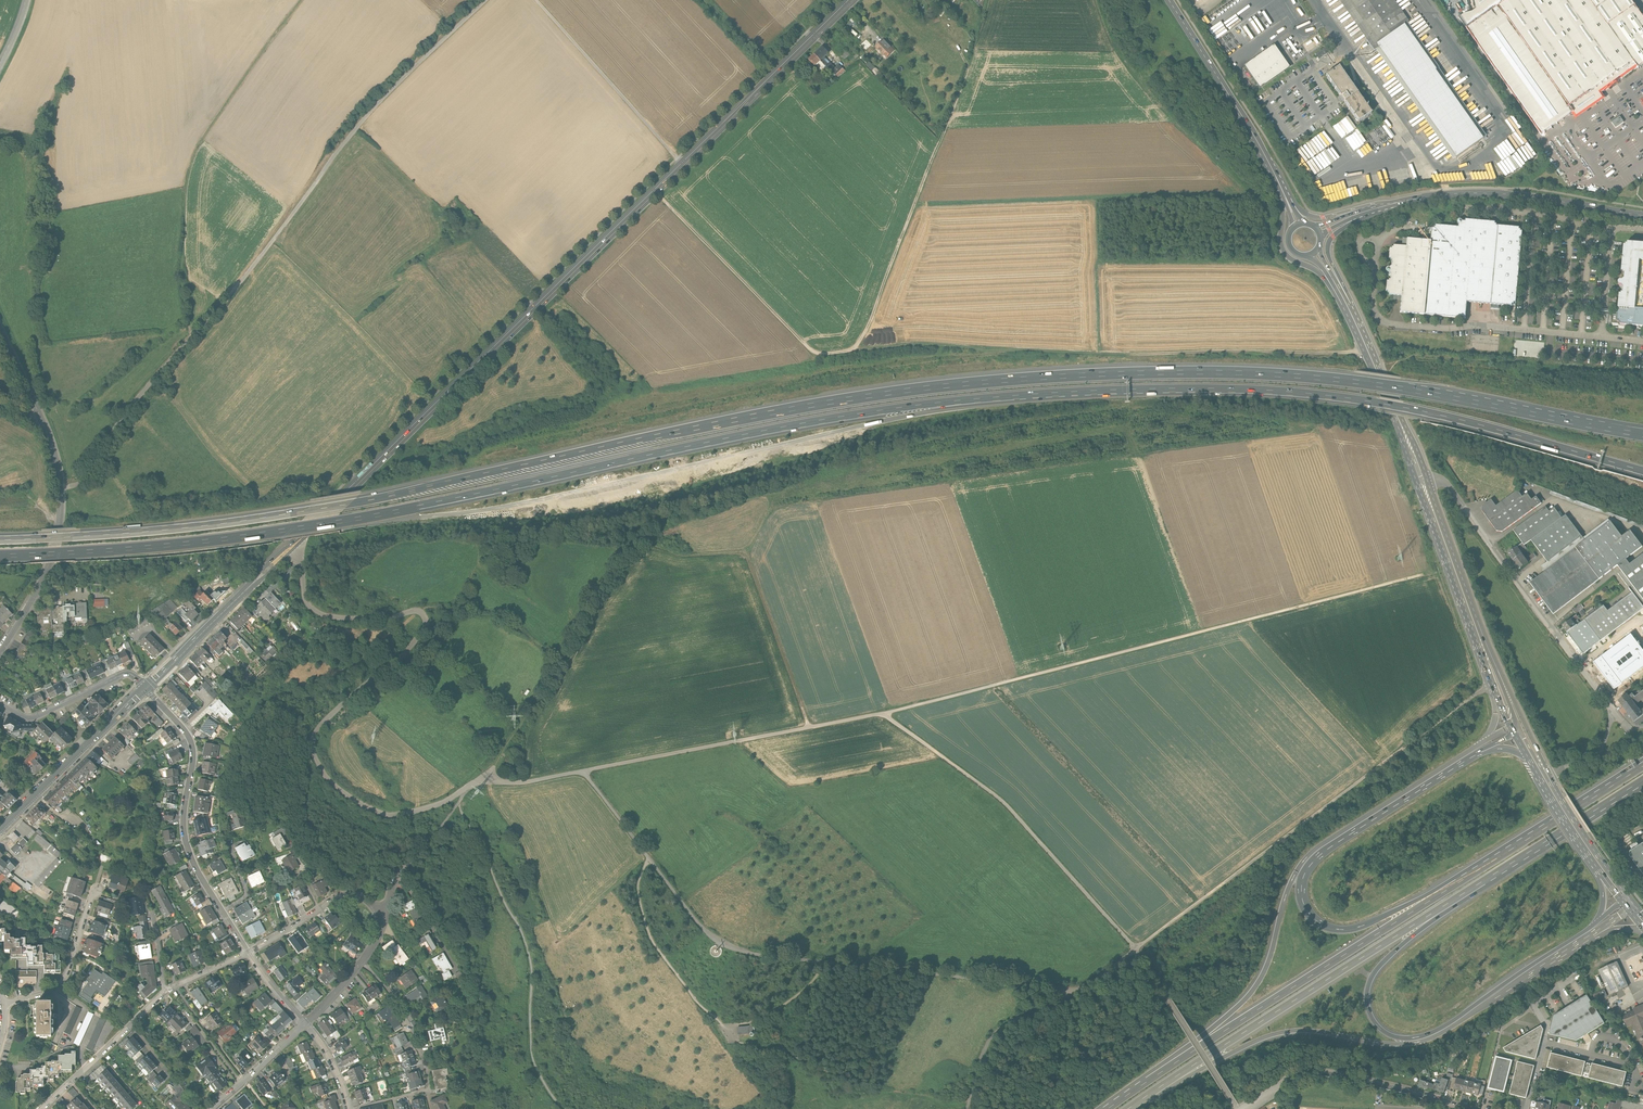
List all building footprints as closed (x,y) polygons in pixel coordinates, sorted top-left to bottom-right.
[(1391,0),(1344,0),(1456,161),(1488,139),(1391,0)] [(1631,0),(1508,0),(1505,2),(1504,0),(1476,0),(1478,9),(1463,20),(1543,136),(1642,67),(1642,17),(1631,0)] [(886,48),(881,42),(876,47),(884,56),(889,51),(891,53),(893,51),(888,46),(886,48)] [(1288,65),(1274,45),(1244,65),(1260,88),(1291,66),(1290,64),(1288,65)] [(822,47),(814,55),(820,61),(825,67),(828,65),(822,59),(824,57),(826,55),(828,53),(827,51),(826,50),(825,50),(822,47)] [(849,55),(844,50),(841,54),(845,59),(849,55)] [(820,61),(814,55),(809,60),(814,66),(817,63),(820,61)] [(824,57),(822,59),(828,65),(825,67),(826,68),(837,78),(846,72),(839,65),(835,69),(824,57)] [(825,67),(820,61),(817,63),(824,70),(826,68),(825,67)] [(1373,111),(1342,66),(1328,75),(1359,120),(1373,111)] [(1612,122),(1616,128),(1624,122),(1620,116),(1612,122)] [(1536,157),(1529,145),(1510,156),(1512,158),(1509,160),(1510,163),(1512,161),(1516,169),(1536,157)] [(1514,299),(1521,230),(1516,225),(1495,224),(1495,221),(1458,221),(1458,224),(1436,223),(1431,227),(1430,238),(1405,236),(1404,244),(1391,243),(1388,246),(1387,256),(1390,258),(1390,263),(1388,265),(1385,265),(1384,266),(1384,268),(1386,270),(1389,272),(1388,277),(1385,279),(1384,288),(1388,293),(1400,294),(1399,308),(1401,312),(1464,316),(1466,300),(1510,304),(1514,299)] [(1628,243),(1625,248),(1622,272),(1624,275),(1624,281),(1622,282),(1620,282),(1619,283),(1618,283),(1618,285),(1619,286),(1620,286),(1622,287),(1623,288),(1623,293),(1619,296),(1617,320),(1620,324),(1642,327),(1642,244),(1628,243)] [(1472,337),(1472,344),(1498,347),(1499,340),(1472,337)] [(1491,499),(1480,508),(1497,531),(1502,532),(1542,503),(1539,498),(1538,499),(1536,496),(1532,500),(1527,493),(1522,497),(1518,490),(1496,506),(1491,499)] [(1513,530),(1524,545),(1531,540),(1562,518),(1554,508),(1549,512),(1545,507),(1513,530)] [(1562,518),(1531,540),(1547,562),(1541,566),(1545,571),(1585,541),(1583,538),(1566,515),(1562,518)] [(1545,571),(1530,583),(1553,614),(1617,566),(1626,559),(1642,547),(1630,531),(1622,537),(1610,522),(1608,519),(1583,538),(1585,541),(1545,571)] [(1626,559),(1617,566),(1621,571),(1618,574),(1632,593),(1642,607),(1642,554),(1630,564),(1626,559)] [(231,584),(228,578),(222,580),(225,586),(231,584)] [(188,595),(190,595),(192,598),(194,597),(200,592),(201,591),(200,588),(187,591),(188,595)] [(200,592),(194,597),(199,603),(202,600),(208,607),(214,601),(206,592),(203,595),(200,592)] [(263,598),(263,599),(264,598),(273,608),(278,603),(268,593),(263,598)] [(1603,605),(1584,620),(1600,641),(1642,609),(1642,607),(1632,593),(1608,611),(1603,605)] [(273,608),(264,598),(263,599),(257,604),(259,606),(255,610),(263,619),(266,619),(268,617),(268,614),(274,609),(273,608)] [(186,618),(192,624),(199,617),(195,612),(197,611),(186,599),(182,603),(191,613),(186,618)] [(178,610),(170,601),(150,613),(164,628),(170,623),(167,620),(178,610)] [(87,604),(75,605),(75,618),(75,619),(82,619),(82,620),(88,620),(87,604)] [(1576,612),(1577,613),(1583,607),(1580,604),(1572,610),(1575,613),(1576,612)] [(67,618),(75,618),(75,605),(63,605),(63,608),(64,625),(67,625),(67,618)] [(3,625),(13,616),(3,606),(0,609),(0,622),(3,625)] [(1597,610),(1595,607),(1593,608),(1593,607),(1585,613),(1583,610),(1579,612),(1582,617),(1580,618),(1573,623),(1575,626),(1597,610)] [(63,608),(51,609),(52,621),(58,620),(58,626),(52,626),(53,632),(53,634),(64,633),(64,625),(63,608)] [(244,608),(239,612),(247,621),(252,616),(250,614),(244,608)] [(46,610),(40,610),(40,618),(38,618),(38,628),(41,628),(41,633),(53,632),(52,626),(52,621),(51,609),(46,609),(46,610)] [(239,612),(235,617),(243,625),(247,621),(239,612)] [(250,614),(252,616),(256,620),(258,618),(253,612),(250,614)] [(127,630),(130,636),(153,622),(149,616),(127,630)] [(238,630),(243,625),(235,617),(230,621),(238,630)] [(1564,628),(1567,632),(1575,626),(1573,623),(1572,622),(1570,619),(1562,626),(1563,627),(1562,627),(1564,629),(1564,628)] [(1583,654),(1600,641),(1584,620),(1567,633),(1583,654)] [(184,631),(176,623),(169,630),(177,638),(184,631)] [(13,657),(19,661),(36,633),(30,629),(21,644),(22,644),(19,650),(18,649),(13,657)] [(219,631),(213,637),(222,647),(225,644),(223,641),(226,638),(219,631)] [(149,634),(140,643),(155,659),(164,650),(149,634)] [(1593,662),(1614,689),(1642,667),(1642,650),(1631,634),(1593,662)] [(220,649),(222,647),(213,637),(206,643),(209,647),(213,650),(216,653),(218,655),(222,652),(220,649)] [(250,653),(253,650),(240,637),(238,640),(250,653)] [(270,644),(265,649),(268,652),(275,659),(279,655),(270,644)] [(213,655),(216,653),(213,650),(209,647),(207,649),(213,655)] [(127,650),(125,650),(128,657),(134,655),(131,648),(127,650)] [(202,648),(196,654),(203,661),(205,663),(211,657),(202,648)] [(126,653),(119,656),(123,663),(129,660),(126,653)] [(197,667),(203,661),(196,654),(190,660),(197,667)] [(119,656),(113,659),(117,666),(123,663),(119,656)] [(103,670),(109,667),(107,662),(105,659),(99,662),(100,664),(103,670)] [(110,669),(117,666),(113,659),(107,662),(109,667),(110,669)] [(100,664),(93,668),(97,676),(104,673),(103,670),(100,664)] [(186,665),(182,669),(190,678),(194,674),(187,667),(186,665)] [(190,665),(187,667),(194,674),(195,675),(197,673),(190,665)] [(90,679),(97,676),(93,668),(86,671),(89,677),(90,679)] [(83,680),(89,677),(86,671),(85,669),(79,672),(80,674),(83,680)] [(187,682),(190,678),(182,669),(178,672),(187,682)] [(80,674),(73,677),(77,685),(84,682),(83,680),(80,674)] [(203,679),(205,681),(211,688),(214,685),(206,676),(203,679)] [(70,689),(77,685),(73,677),(66,681),(69,686),(70,689)] [(63,689),(69,686),(66,681),(65,679),(59,682),(60,683),(63,689)] [(205,681),(201,685),(214,700),(218,695),(211,688),(205,681)] [(60,683),(53,687),(57,695),(64,692),(63,689),(60,683)] [(162,691),(166,695),(174,687),(170,683),(162,691)] [(50,698),(57,695),(53,687),(46,690),(49,696),(50,698)] [(178,692),(174,687),(166,695),(170,699),(178,692)] [(43,699),(49,696),(46,690),(46,689),(39,692),(40,693),(43,699)] [(1635,697),(1631,700),(1634,704),(1642,697),(1642,690),(1635,697)] [(170,699),(174,704),(182,696),(178,692),(170,699)] [(40,693),(33,697),(37,705),(44,702),(43,699),(40,693)] [(1618,700),(1622,706),(1631,700),(1635,697),(1632,694),(1630,696),(1629,697),(1626,693),(1618,700)] [(90,704),(87,707),(91,711),(95,707),(103,700),(98,695),(94,699),(93,698),(88,703),(90,704)] [(174,704),(178,708),(186,700),(182,696),(174,704)] [(30,708),(37,705),(33,697),(26,700),(29,706),(30,708)] [(23,708),(29,706),(26,700),(25,698),(20,701),(23,708)] [(218,699),(209,708),(215,715),(219,711),(227,720),(233,715),(218,699)] [(103,700),(95,707),(100,712),(101,713),(108,705),(103,700)] [(190,705),(186,700),(178,708),(182,712),(189,705),(190,705)] [(1622,706),(1629,715),(1637,708),(1634,704),(1631,700),(1622,706)] [(88,715),(91,711),(87,707),(85,709),(81,705),(73,713),(81,722),(88,715)] [(194,711),(189,705),(182,712),(187,718),(194,711)] [(146,706),(139,713),(146,721),(153,714),(146,706)] [(92,719),(100,712),(95,707),(91,711),(88,715),(92,719)] [(1641,711),(1640,712),(1637,708),(1629,715),(1634,722),(1642,715),(1642,709),(1641,711)] [(57,721),(60,727),(63,726),(62,725),(66,723),(65,722),(68,721),(68,720),(70,718),(68,713),(65,714),(65,715),(62,717),(63,718),(60,719),(60,720),(57,721)] [(148,723),(146,721),(139,713),(132,719),(135,723),(141,728),(142,729),(148,723)] [(93,720),(92,719),(88,715),(81,722),(86,727),(93,720)] [(17,733),(20,730),(23,725),(24,722),(13,717),(8,729),(17,733)] [(154,722),(158,727),(163,722),(159,718),(154,722)] [(199,729),(210,736),(218,725),(207,718),(199,729)] [(34,731),(33,733),(44,744),(50,738),(53,735),(42,724),(38,728),(34,731)] [(127,724),(123,728),(131,736),(135,732),(130,727),(127,724)] [(127,740),(131,736),(123,728),(119,732),(127,740)] [(165,732),(161,735),(168,743),(176,737),(170,728),(165,732)] [(60,729),(53,735),(50,738),(54,742),(53,743),(54,745),(56,747),(57,745),(62,750),(63,748),(65,748),(69,745),(68,744),(72,740),(60,729)] [(114,738),(102,750),(111,759),(123,747),(114,738)] [(204,743),(201,755),(202,755),(211,757),(216,758),(219,746),(204,743)] [(173,752),(168,754),(173,764),(182,759),(178,750),(173,752)] [(29,770),(31,768),(37,774),(46,765),(41,759),(42,758),(36,751),(25,762),(26,762),(23,764),(24,767),(26,769),(29,770)] [(93,753),(87,759),(94,765),(100,759),(93,753)] [(128,761),(132,765),(139,757),(136,754),(128,761)] [(87,759),(71,774),(80,783),(83,780),(85,782),(95,773),(94,772),(97,769),(94,765),(87,759)] [(202,761),(200,772),(214,775),(216,764),(214,764),(202,761)] [(167,771),(169,778),(178,777),(180,776),(178,769),(167,771)] [(81,785),(80,783),(71,774),(68,777),(63,782),(62,781),(61,782),(58,786),(69,797),(81,785)] [(180,784),(178,777),(169,778),(167,779),(168,786),(180,784)] [(199,779),(197,790),(207,792),(209,785),(210,786),(211,782),(199,779)] [(56,809),(69,797),(58,786),(54,789),(53,790),(54,791),(49,797),(45,800),(49,803),(53,807),(54,806),(56,809)] [(0,795),(0,802),(4,806),(8,809),(16,800),(7,792),(2,797),(0,795)] [(168,794),(167,804),(175,805),(176,795),(175,795),(168,794)] [(195,797),(193,813),(208,814),(209,799),(195,797)] [(116,804),(119,807),(125,801),(122,798),(116,804)] [(38,805),(32,811),(40,819),(46,813),(38,805)] [(33,825),(40,819),(32,811),(26,817),(33,825)] [(235,811),(226,814),(227,817),(231,816),(234,825),(232,825),(233,830),(246,827),(242,816),(240,816),(239,813),(236,814),(235,811)] [(165,812),(164,820),(173,821),(173,813),(165,812)] [(192,821),(196,837),(210,833),(207,818),(192,821)] [(273,833),(275,838),(280,835),(281,837),(288,833),(284,827),(273,833)] [(174,830),(164,831),(165,841),(173,840),(175,840),(174,830)] [(9,837),(14,842),(19,837),(14,832),(9,837)] [(61,854),(41,836),(38,834),(34,839),(56,857),(57,858),(61,854)] [(271,840),(278,851),(286,846),(281,837),(280,835),(275,838),(271,840)] [(24,838),(17,844),(21,848),(28,842),(24,838)] [(197,846),(201,857),(210,853),(210,854),(213,853),(211,849),(216,847),(213,839),(205,842),(205,841),(199,843),(199,845),(197,846)] [(97,840),(93,845),(97,849),(101,844),(97,840)] [(22,849),(21,848),(17,844),(16,843),(10,849),(16,855),(22,849)] [(1630,851),(1629,855),(1642,874),(1642,843),(1630,851)] [(244,844),(234,849),(242,862),(250,858),(254,856),(249,846),(246,848),(244,844)] [(181,861),(175,849),(170,852),(164,855),(168,862),(169,862),(171,866),(181,861)] [(287,857),(281,861),(282,863),(288,873),(298,867),(294,860),(298,858),(295,852),(287,857)] [(275,859),(276,863),(280,864),(282,863),(281,861),(287,857),(286,855),(275,859)] [(61,862),(57,858),(56,857),(34,883),(39,887),(61,862)] [(6,877),(10,872),(15,867),(10,863),(8,865),(6,863),(0,859),(0,872),(6,877)] [(219,860),(209,867),(213,873),(211,874),(213,878),(226,871),(219,860)] [(104,870),(102,877),(109,879),(111,872),(104,870)] [(177,876),(181,884),(190,879),(186,871),(177,876)] [(26,884),(10,872),(6,877),(22,889),(23,887),(26,884)] [(247,877),(252,888),(264,882),(259,872),(247,877)] [(117,889),(117,888),(121,877),(113,875),(109,887),(117,889)] [(121,876),(121,877),(117,888),(125,891),(129,879),(121,876)] [(22,889),(6,877),(4,878),(11,883),(8,887),(18,894),(22,889)] [(72,878),(67,893),(73,895),(81,898),(85,882),(72,878)] [(218,884),(222,892),(234,885),(231,878),(218,884)] [(195,886),(190,879),(181,884),(186,892),(195,886)] [(312,885),(318,897),(327,893),(324,887),(328,885),(325,879),(312,885)] [(238,893),(234,885),(222,892),(225,899),(228,898),(233,895),(238,893)] [(299,900),(308,895),(302,885),(294,889),(299,900)] [(161,910),(165,918),(175,912),(161,886),(152,891),(155,896),(156,896),(163,908),(161,910)] [(401,900),(404,905),(410,902),(404,891),(400,894),(403,899),(401,900)] [(200,893),(190,899),(193,903),(195,902),(197,906),(201,904),(205,901),(200,893)] [(145,897),(130,899),(132,915),(145,914),(143,902),(145,902),(145,897)] [(68,900),(66,906),(77,910),(79,904),(74,902),(68,900)] [(282,903),(287,917),(296,913),(293,905),(292,906),(289,900),(282,903)] [(103,902),(100,901),(97,911),(108,915),(111,904),(103,902)] [(402,915),(408,912),(415,908),(416,907),(412,901),(410,902),(404,905),(398,909),(402,915)] [(233,910),(237,917),(250,910),(246,902),(233,910)] [(75,916),(77,910),(66,906),(64,913),(75,916)] [(200,912),(204,919),(214,913),(210,906),(208,908),(200,912)] [(419,915),(415,908),(408,912),(412,919),(411,920),(415,926),(421,923),(420,921),(423,919),(420,915),(419,915)] [(253,913),(250,910),(237,917),(242,924),(254,916),(253,913)] [(62,919),(73,922),(75,916),(64,913),(62,919)] [(218,919),(214,913),(204,919),(208,925),(212,922),(218,919)] [(331,913),(323,918),(332,930),(341,923),(335,915),(333,916),(331,913)] [(62,919),(60,925),(71,929),(73,922),(62,919)] [(94,921),(90,932),(97,935),(103,936),(106,925),(100,923),(94,921)] [(259,921),(245,928),(251,939),(264,932),(259,921)] [(314,922),(305,929),(311,937),(320,931),(316,926),(314,922)] [(183,924),(170,930),(176,943),(189,936),(183,924)] [(319,924),(316,926),(320,931),(322,933),(325,931),(319,924)] [(67,940),(71,929),(60,925),(58,925),(55,936),(67,940)] [(149,937),(147,925),(140,926),(134,927),(135,933),(137,932),(138,939),(149,937)] [(212,931),(217,938),(226,933),(221,925),(212,931)] [(11,950),(11,938),(11,934),(7,934),(7,928),(4,928),(4,929),(0,929),(0,938),(1,938),(1,941),(5,941),(5,950),(11,950)] [(419,936),(421,939),(429,934),(431,933),(429,930),(419,936)] [(288,939),(298,953),(307,946),(297,932),(288,939)] [(228,936),(226,933),(217,938),(219,942),(228,936)] [(421,939),(417,941),(420,945),(423,943),(427,949),(426,950),(428,954),(429,953),(429,954),(432,953),(432,952),(439,948),(437,944),(435,945),(429,934),(421,939)] [(347,949),(356,955),(363,944),(350,935),(343,946),(347,949)] [(15,938),(11,938),(11,950),(12,950),(12,957),(29,957),(29,946),(26,946),(26,938),(22,938),(22,939),(15,939),(15,938)] [(86,945),(83,953),(98,958),(102,944),(97,943),(86,939),(84,945),(86,945)] [(231,939),(221,945),(223,948),(227,955),(237,949),(231,939)] [(389,951),(396,946),(392,940),(382,948),(386,953),(389,951)] [(279,943),(263,953),(268,961),(278,955),(280,958),(286,954),(279,943)] [(140,960),(152,958),(150,944),(140,946),(135,947),(136,952),(139,952),(140,960)] [(409,959),(398,945),(396,946),(389,951),(400,966),(409,959)] [(32,946),(29,946),(29,957),(29,965),(44,965),(44,953),(43,953),(43,946),(39,946),(39,947),(32,947),(32,946)] [(202,950),(189,956),(195,967),(205,963),(202,957),(205,956),(202,950)] [(1625,960),(1634,982),(1642,978),(1642,952),(1625,960)] [(48,953),(44,953),(44,965),(46,965),(46,970),(61,970),(61,961),(60,961),(60,953),(56,953),(56,955),(48,955),(48,953)] [(443,953),(432,960),(437,968),(439,966),(443,973),(447,971),(452,969),(443,953)] [(182,961),(171,965),(176,976),(186,971),(182,961)] [(347,965),(342,961),(338,966),(342,970),(347,965)] [(139,970),(141,970),(140,966),(154,965),(153,962),(138,964),(139,970)] [(1628,986),(1617,962),(1598,970),(1609,995),(1628,986)] [(243,963),(230,969),(233,975),(239,973),(241,977),(247,975),(245,970),(246,969),(243,963)] [(337,977),(325,963),(319,968),(324,974),(319,978),(326,986),(337,977)] [(142,978),(147,977),(155,976),(154,965),(140,966),(141,970),(142,978)] [(280,967),(273,972),(280,982),(287,976),(280,967)] [(102,975),(95,970),(87,981),(89,982),(82,992),(91,998),(96,991),(105,997),(116,981),(103,973),(102,975)] [(418,980),(411,970),(399,979),(405,989),(418,980)] [(157,988),(155,976),(147,977),(148,984),(142,991),(147,997),(157,988)] [(215,976),(204,984),(210,993),(221,986),(215,976)] [(297,976),(285,986),(293,997),(297,994),(300,991),(297,987),(303,983),(297,976)] [(258,988),(252,978),(240,985),(245,995),(258,988)] [(374,985),(368,989),(374,998),(380,994),(374,985)] [(405,997),(410,1003),(421,996),(423,999),(427,997),(420,986),(416,989),(417,989),(405,997)] [(207,1002),(197,987),(190,992),(195,1000),(196,999),(200,1006),(207,1002)] [(142,1002),(147,997),(142,991),(139,988),(136,991),(139,994),(137,997),(142,1002)] [(306,993),(296,1002),(302,1008),(312,1000),(314,1003),(321,997),(313,988),(307,994),(306,993)] [(367,1003),(374,998),(368,989),(361,994),(367,1003)] [(264,993),(252,1003),(259,1011),(268,1004),(271,1001),(264,993)] [(1549,1034),(1577,1040),(1605,1023),(1587,995),(1554,1016),(1549,1034)] [(441,996),(430,1002),(436,1013),(448,1006),(441,996)] [(346,1005),(350,1010),(352,1014),(361,1008),(355,998),(346,1005)] [(36,1002),(37,1038),(52,1038),(52,1017),(52,1014),(51,1002),(36,1002)] [(283,1011),(275,1002),(270,1006),(273,1009),(274,1008),(279,1014),(283,1011)] [(1634,1008),(1635,1010),(1622,1015),(1627,1026),(1632,1024),(1642,1050),(1642,1004),(1634,1008)] [(378,1013),(383,1021),(386,1019),(394,1014),(396,1013),(391,1005),(378,1013)] [(64,1033),(70,1035),(81,1009),(76,1006),(64,1033)] [(160,1015),(167,1022),(176,1013),(169,1006),(164,1011),(160,1015)] [(340,1009),(330,1015),(337,1026),(341,1023),(341,1022),(347,1019),(344,1014),(340,1009)] [(281,1018),(278,1021),(284,1028),(292,1021),(283,1011),(279,1014),(278,1015),(281,1018)] [(88,1012),(72,1047),(79,1047),(94,1014),(88,1012)] [(187,1024),(176,1013),(167,1022),(175,1031),(172,1033),(175,1036),(187,1024)] [(205,1020),(208,1024),(218,1017),(214,1013),(205,1020)] [(401,1025),(394,1014),(386,1019),(393,1030),(401,1025)] [(221,1022),(218,1017),(208,1024),(212,1029),(221,1022)] [(106,1020),(101,1018),(86,1049),(92,1052),(106,1020)] [(327,1037),(335,1032),(325,1019),(323,1021),(318,1024),(327,1037)] [(278,1021),(270,1027),(277,1035),(284,1028),(278,1021)] [(428,1032),(430,1042),(441,1039),(442,1042),(446,1041),(441,1023),(434,1025),(435,1030),(428,1032)] [(229,1024),(216,1033),(224,1043),(230,1039),(229,1037),(235,1032),(229,1024)] [(190,1030),(194,1036),(200,1032),(195,1025),(192,1027),(190,1030)] [(750,1026),(738,1027),(738,1035),(750,1034),(751,1036),(752,1037),(754,1036),(755,1035),(755,1032),(754,1028),(753,1026),(751,1025),(750,1026)] [(1536,1060),(1543,1030),(1541,1026),(1504,1048),(1506,1052),(1536,1060)] [(270,1041),(277,1035),(270,1027),(267,1030),(266,1029),(262,1032),(270,1041)] [(403,1033),(390,1039),(395,1049),(400,1046),(408,1043),(403,1033)] [(249,1044),(258,1053),(266,1046),(257,1036),(249,1044)] [(193,1037),(183,1044),(186,1048),(189,1053),(199,1046),(193,1037)] [(123,1048),(125,1046),(129,1042),(127,1039),(120,1045),(123,1048)] [(125,1046),(130,1051),(136,1045),(132,1040),(129,1042),(125,1046)] [(343,1040),(334,1046),(338,1053),(347,1047),(343,1040)] [(300,1055),(302,1054),(310,1051),(306,1042),(297,1046),(300,1055)] [(141,1050),(136,1045),(130,1051),(135,1056),(141,1050)] [(306,1063),(307,1062),(315,1059),(311,1050),(310,1051),(302,1054),(306,1063)] [(252,1060),(244,1051),(237,1058),(241,1062),(237,1065),(241,1070),(252,1060)] [(399,1055),(402,1062),(413,1058),(411,1051),(404,1053),(399,1055)] [(59,1056),(59,1061),(59,1064),(61,1064),(61,1070),(72,1070),(72,1065),(76,1065),(76,1052),(71,1052),(71,1054),(65,1054),(65,1056),(59,1056)] [(340,1058),(344,1065),(353,1061),(356,1059),(353,1052),(340,1058)] [(1589,1075),(1588,1078),(1623,1087),(1627,1073),(1592,1064),(1591,1067),(1590,1067),(1590,1064),(1587,1063),(1586,1066),(1585,1065),(1586,1062),(1551,1053),(1547,1068),(1582,1077),(1583,1073),(1589,1075)] [(138,1065),(138,1064),(145,1058),(142,1055),(135,1061),(138,1065)] [(1504,1093),(1508,1078),(1509,1075),(1513,1060),(1496,1056),(1488,1088),(1504,1093)] [(294,1065),(288,1057),(283,1060),(289,1068),(294,1065)] [(138,1064),(143,1069),(151,1063),(146,1058),(145,1058),(138,1064)] [(198,1066),(206,1078),(218,1069),(209,1058),(198,1066)] [(311,1071),(312,1070),(320,1067),(316,1058),(315,1059),(307,1062),(311,1071)] [(416,1064),(413,1058),(402,1062),(405,1069),(409,1067),(416,1064)] [(61,1073),(61,1070),(61,1064),(59,1064),(59,1061),(52,1061),(52,1062),(46,1062),(46,1066),(46,1078),(48,1078),(48,1080),(54,1079),(54,1075),(58,1075),(58,1073),(61,1073)] [(1514,1076),(1509,1075),(1508,1078),(1513,1079),(1509,1094),(1526,1099),(1535,1066),(1518,1062),(1514,1076)] [(155,1069),(151,1063),(143,1069),(148,1075),(151,1073),(155,1069)] [(90,1084),(98,1077),(106,1070),(107,1069),(103,1064),(86,1079),(90,1084)] [(43,1078),(46,1078),(46,1066),(42,1066),(42,1069),(37,1069),(37,1070),(30,1070),(30,1074),(30,1078),(33,1078),(33,1085),(43,1085),(43,1078)] [(288,1069),(292,1074),(296,1071),(293,1066),(288,1069)] [(321,1066),(320,1067),(312,1070),(316,1079),(325,1075),(321,1066)] [(346,1072),(349,1079),(360,1075),(358,1071),(361,1070),(359,1067),(346,1072)] [(446,1068),(431,1072),(435,1090),(447,1088),(448,1088),(445,1076),(448,1076),(446,1068)] [(206,1078),(211,1084),(222,1075),(218,1069),(206,1078)] [(98,1077),(102,1082),(111,1075),(106,1070),(98,1077)] [(285,1080),(278,1071),(269,1078),(276,1087),(285,1080)] [(418,1072),(411,1074),(405,1075),(408,1083),(421,1079),(418,1072)] [(145,1078),(148,1081),(154,1076),(151,1073),(148,1075),(145,1078)] [(33,1087),(33,1085),(33,1078),(30,1078),(30,1074),(24,1074),(24,1076),(21,1076),(21,1078),(17,1078),(17,1082),(16,1082),(16,1093),(20,1093),(20,1091),(25,1091),(25,1089),(30,1089),(30,1087),(33,1087)] [(115,1080),(111,1075),(102,1082),(106,1087),(115,1080)] [(229,1084),(222,1075),(211,1084),(218,1093),(229,1084)] [(363,1082),(360,1075),(349,1079),(352,1086),(363,1082)] [(156,1078),(152,1082),(156,1088),(164,1082),(159,1076),(156,1078)] [(1434,1085),(1429,1084),(1428,1088),(1444,1094),(1445,1090),(1449,1081),(1446,1080),(1442,1078),(1440,1085),(1435,1083),(1434,1085)] [(423,1086),(421,1079),(408,1083),(410,1090),(415,1088),(423,1086)] [(1454,1090),(1460,1091),(1463,1080),(1457,1079),(1454,1090)] [(119,1085),(115,1080),(106,1087),(111,1092),(119,1085)] [(263,1096),(270,1091),(262,1080),(256,1084),(259,1088),(258,1089),(263,1096)] [(1460,1091),(1466,1093),(1469,1082),(1463,1080),(1460,1091)] [(1421,1081),(1418,1087),(1428,1090),(1428,1088),(1429,1084),(1421,1081)] [(1475,1084),(1469,1082),(1466,1093),(1472,1095),(1475,1084)] [(175,1096),(176,1096),(183,1090),(178,1083),(173,1087),(176,1091),(176,1092),(177,1093),(176,1094),(175,1096)] [(319,1084),(309,1088),(311,1093),(317,1091),(319,1097),(326,1095),(328,1094),(326,1088),(327,1087),(326,1084),(320,1086),(319,1084)] [(1481,1085),(1475,1084),(1472,1095),(1478,1096),(1481,1085)] [(124,1090),(119,1085),(111,1092),(115,1097),(124,1090)] [(355,1092),(354,1092),(358,1103),(364,1101),(368,1099),(367,1096),(371,1094),(371,1093),(369,1087),(364,1089),(355,1092)] [(68,1092),(75,1100),(77,1098),(80,1095),(73,1088),(68,1092)] [(115,1097),(119,1102),(128,1095),(124,1090),(115,1097)] [(186,1104),(184,1106),(181,1102),(188,1096),(186,1095),(188,1093),(186,1090),(185,1091),(183,1090),(176,1096),(166,1104),(171,1108),(190,1108),(186,1104)] [(119,1102),(124,1107),(132,1100),(128,1095),(119,1102)] [(323,1103),(325,1108),(337,1108),(334,1102),(337,1101),(334,1095),(328,1097),(329,1101),(323,1103)] [(430,1102),(433,1108),(445,1108),(443,1105),(447,1103),(444,1095),(430,1102)] [(244,1096),(237,1102),(244,1108),(249,1108),(253,1105),(244,1096)] [(67,1106),(68,1105),(62,1098),(57,1102),(63,1108),(64,1108),(67,1106)] [(82,1104),(77,1098),(75,1100),(68,1105),(67,1106),(70,1108),(76,1108),(82,1104)] [(413,1108),(417,1108),(425,1107),(423,1099),(420,1099),(411,1102),(413,1108)] [(1621,1106),(1623,1100),(1618,1099),(1617,1104),(1610,1103),(1609,1108),(1621,1108),(1621,1106)] [(132,1100),(124,1107),(125,1108),(132,1108),(137,1105),(132,1100)] [(1631,1108),(1642,1108),(1642,1106),(1623,1100),(1621,1106),(1631,1108)]
